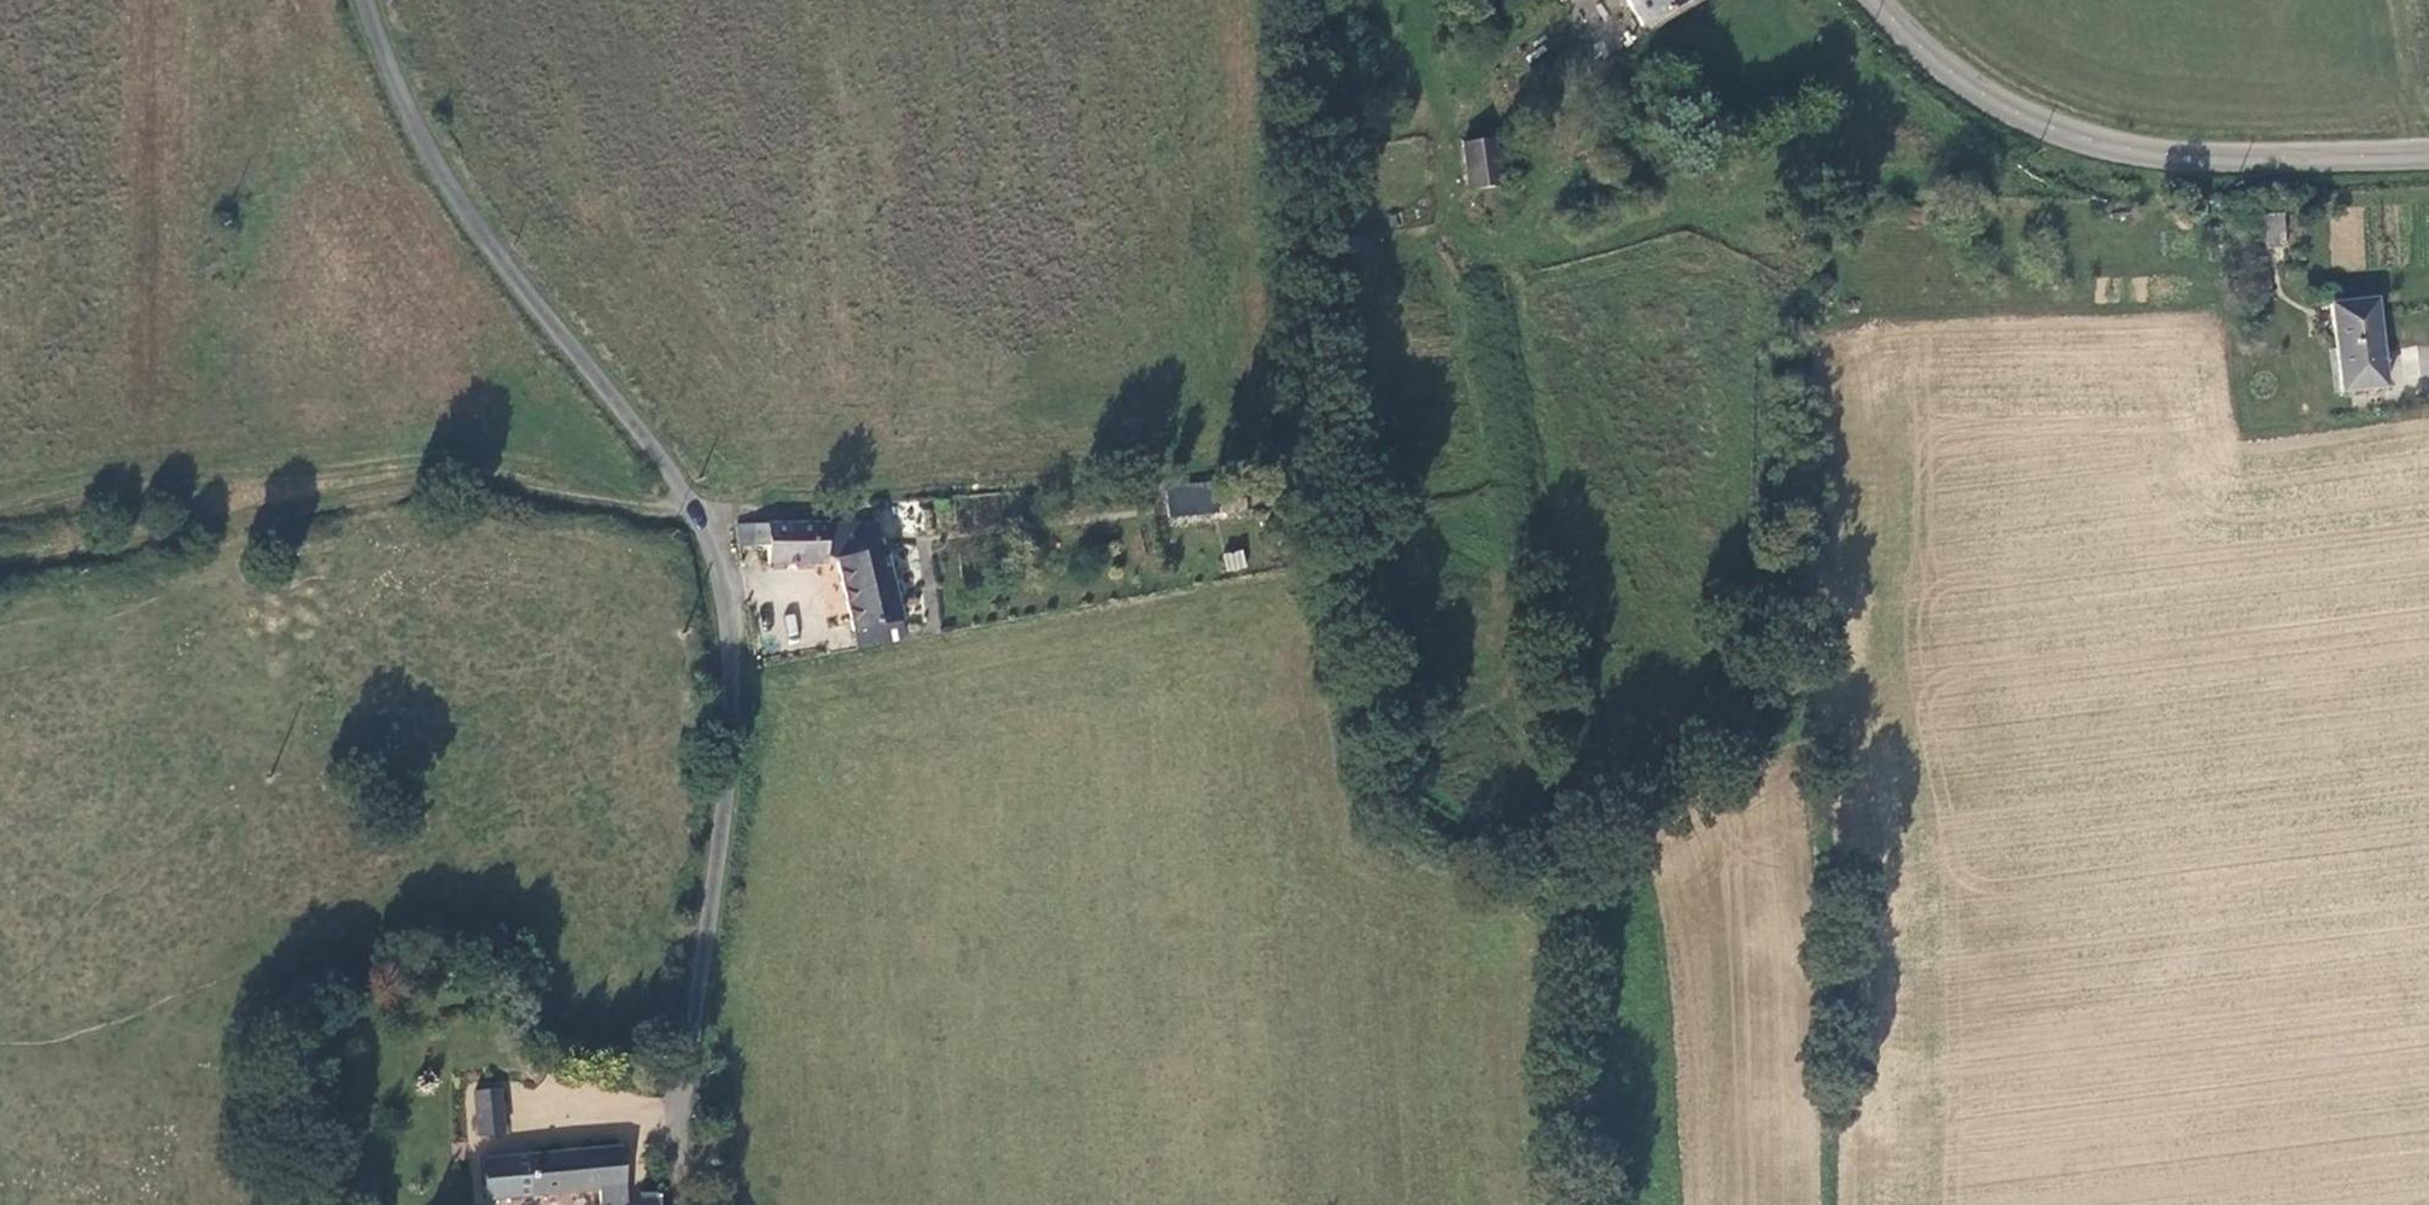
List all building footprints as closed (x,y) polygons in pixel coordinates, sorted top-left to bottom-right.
[(1644,27),(1692,0),(1628,0),(1644,27)] [(1496,188),(1501,141),(1468,137),(1463,184),(1496,188)] [(2262,214),(2267,248),(2288,244),(2283,211),(2262,214)] [(2375,305),(2333,309),(2344,395),(2386,391),(2375,305)] [(1211,484),(1166,486),(1167,514),(1212,513),(1211,484)] [(880,528),(752,533),(756,551),(770,552),(774,569),(842,569),(855,635),(900,624),(880,528)] [(1243,549),(1222,552),(1225,571),(1246,568),(1243,549)] [(855,635),(860,654),(905,647),(900,624),(855,635)] [(474,1087),(477,1135),(506,1133),(504,1086),(474,1087)] [(523,1170),(526,1204),(533,1204),(594,1201),(595,1204),(621,1204),(618,1159),(523,1170)]
